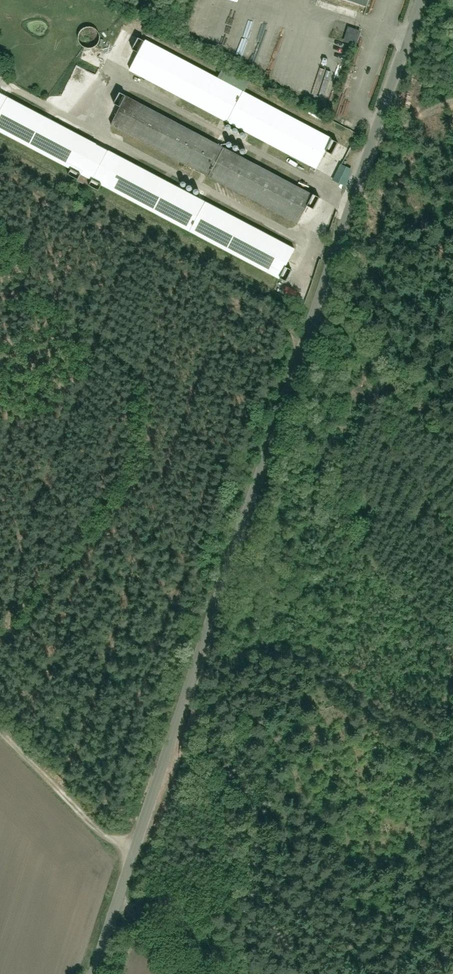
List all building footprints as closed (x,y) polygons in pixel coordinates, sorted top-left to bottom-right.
[(367,10),(370,0),(336,0),(367,10)] [(77,35),(77,43),(80,50),(86,53),(95,54),(102,50),(105,42),(104,33),(99,28),(89,26),(82,29),(77,35)] [(150,39),(132,71),(320,171),(337,139),(150,39)] [(281,282),(298,251),(0,92),(0,132),(281,282)] [(128,96),(112,128),(298,221),(314,189),(128,96)]
